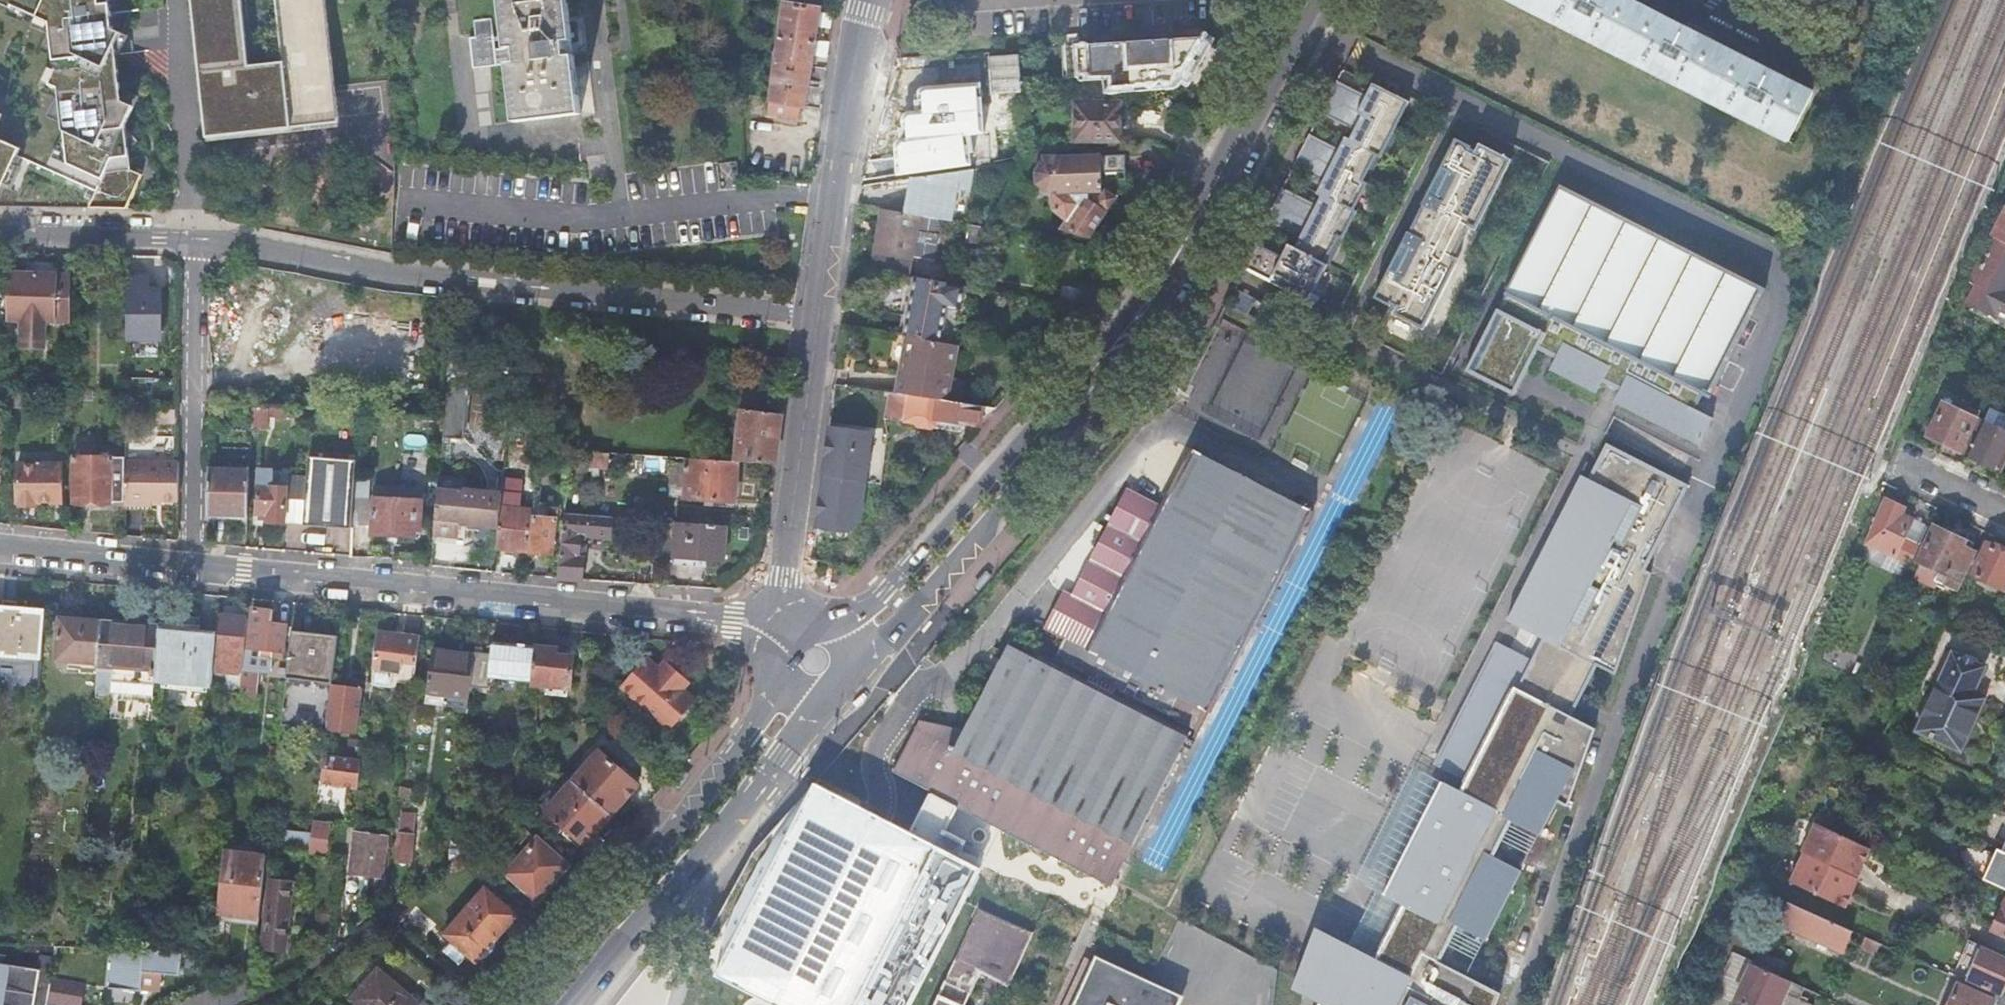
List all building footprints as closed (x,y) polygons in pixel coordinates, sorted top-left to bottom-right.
[(51,30),(57,64),(52,81),(62,89),(68,164),(102,176),(92,207),(126,209),(142,173),(132,167),(133,151),(141,144),(126,123),(136,100),(138,92),(125,85),(118,43),(124,25),(116,20),(114,0),(0,0),(0,6),(51,30)] [(209,136),(342,120),(328,0),(193,0),(209,136)] [(474,71),(492,67),(510,65),(516,124),(583,115),(569,0),(501,0),(507,48),(497,49),(494,19),(475,21),(477,38),(471,39),(474,71)] [(1790,139),(1813,92),(1629,0),(1522,0),(1790,139)] [(784,4),(770,101),(802,106),(804,106),(807,107),(815,58),(822,9),(784,4)] [(1089,46),(1068,48),(1070,77),(1120,73),(1121,87),(1172,84),(1179,80),(1178,72),(1183,72),(1185,69),(1190,59),(1193,54),(1198,44),(1201,39),(1089,46)] [(1198,44),(1193,54),(1200,58),(1205,48),(1198,44)] [(1197,63),(1190,59),(1185,69),(1192,73),(1197,63)] [(1248,254),(1245,260),(1273,275),(1313,294),(1313,293),(1327,266),(1329,266),(1357,211),(1355,210),(1380,158),(1385,160),(1399,131),(1395,129),(1408,103),(1408,104),(1410,102),(1372,83),(1371,84),(1366,95),(1337,81),(1325,104),(1321,113),(1354,130),(1350,139),(1345,136),(1339,148),(1310,134),(1294,167),(1322,182),(1316,194),(1321,196),(1316,204),(1283,187),(1266,220),(1300,238),(1295,248),(1288,244),(1287,246),(1282,256),(1254,242),(1248,254)] [(802,106),(770,101),(768,116),(800,121),(802,106)] [(1120,104),(1077,104),(1076,141),(1116,141),(1116,142),(1120,142),(1121,109),(1120,109),(1120,104)] [(904,176),(942,171),(940,154),(951,153),(945,106),(919,110),(919,108),(895,112),(904,176)] [(2,184),(20,143),(11,139),(0,134),(0,183),(2,184)] [(1471,146),(1455,138),(1421,205),(1423,205),(1409,232),(1408,231),(1374,298),(1390,306),(1391,305),(1396,307),(1393,315),(1424,330),(1426,325),(1428,326),(1459,265),(1457,264),(1460,260),(1455,257),(1470,227),(1476,230),(1512,159),(1479,143),(1476,150),(1470,147),(1471,146)] [(1058,158),(1044,159),(1044,162),(1042,162),(1033,170),(1034,182),(1043,190),(1049,190),(1050,208),(1064,218),(1058,228),(1086,235),(1113,194),(1098,184),(1097,186),(1095,184),(1097,174),(1127,173),(1126,156),(1112,156),(1058,158)] [(916,179),(915,179),(909,215),(919,217),(942,221),(953,223),(957,191),(969,192),(972,171),(960,173),(916,179)] [(1766,288),(1560,184),(1504,295),(1506,295),(1499,309),(1497,308),(1466,371),(1515,396),(1538,349),(1556,358),(1550,370),(1597,394),(1602,382),(1619,391),(1614,402),(1699,445),(1713,417),(1696,409),(1703,395),(1710,398),(1766,288)] [(909,215),(883,210),(876,253),(875,253),(871,271),(909,278),(912,258),(935,262),(942,221),(919,217),(909,215)] [(1994,238),(1996,239),(2004,244),(2004,217),(1994,238)] [(985,243),(988,229),(974,226),(971,241),(985,243)] [(1996,239),(1973,283),(1979,286),(1969,304),(1974,307),(2004,323),(2004,244),(1996,239)] [(25,268),(8,268),(6,320),(23,321),(21,342),(44,344),(45,323),(55,323),(56,276),(56,271),(46,270),(36,270),(35,274),(25,274),(25,268)] [(72,277),(56,276),(55,323),(72,324),(72,277)] [(962,310),(966,288),(913,278),(904,337),(908,337),(941,344),(947,308),(962,310)] [(1233,286),(1224,303),(1258,321),(1266,304),(1233,287),(1233,286)] [(134,311),(171,310),(171,294),(134,295),(134,311)] [(1974,307),(1971,312),(2004,330),(2004,323),(1974,307)] [(956,346),(941,344),(908,337),(901,395),(948,402),(956,346)] [(469,382),(448,380),(445,418),(443,438),(464,440),(469,382)] [(55,402),(71,402),(71,392),(55,392),(55,402)] [(888,393),(884,419),(918,424),(919,417),(938,420),(938,422),(980,428),(997,410),(948,402),(901,395),(888,393)] [(1927,437),(1961,453),(1977,419),(1944,403),(1927,437)] [(1395,445),(1408,418),(1378,404),(1365,431),(1395,445)] [(226,418),(226,406),(211,405),(210,418),(226,418)] [(270,408),(254,407),(253,426),(270,426),(270,408)] [(742,462),(775,464),(779,414),(760,413),(741,411),(737,462),(742,462)] [(1983,422),(1966,456),(2000,472),(2004,463),(2004,433),(1983,422)] [(823,448),(820,477),(867,483),(873,431),(826,425),(823,448)] [(1582,475),(1507,620),(1543,639),(1533,659),(1497,641),(1434,764),(1467,781),(1462,790),(1445,781),(1387,895),(1386,897),(1404,905),(1377,958),(1350,945),(1316,928),(1310,956),(1302,993),(1320,1002),(1319,1004),(1497,1004),(1502,993),(1440,962),(1434,958),(1452,922),(1459,926),(1487,940),(1523,871),(1494,856),(1488,852),(1506,818),(1512,820),(1541,835),(1558,801),(1569,806),(1596,728),(1572,716),(1598,665),(1616,675),(1652,573),(1646,570),(1689,484),(1607,443),(1589,478),(1582,475)] [(612,453),(596,452),(594,467),(611,468),(612,453)] [(1208,712),(1310,513),(1194,453),(1166,509),(1128,490),(1074,597),(1072,596),(1068,605),(1065,610),(1061,608),(1056,617),(1061,619),(1054,632),(1067,640),(1057,660),(1015,638),(966,732),(951,763),(936,755),(950,729),(922,722),(895,773),(930,791),(958,805),(1115,885),(1193,730),(1170,718),(1181,698),(1208,712)] [(742,462),(737,462),(706,459),(692,458),(689,499),(738,503),(740,482),(742,462)] [(126,463),(126,459),(73,459),(73,504),(99,504),(125,505),(126,463)] [(306,525),(306,526),(330,528),(354,531),(354,526),(355,500),(357,463),(312,459),(310,479),(306,525)] [(178,463),(126,463),(125,505),(125,506),(139,506),(153,506),(153,502),(162,502),(178,502),(178,463)] [(1357,511),(1375,478),(1349,463),(1330,496),(1357,511)] [(38,505),(57,505),(57,486),(63,486),(63,466),(19,466),(18,504),(38,505)] [(210,471),(210,516),(230,517),(250,517),(251,472),(210,471)] [(260,471),(258,515),(271,516),(270,523),(278,523),(287,524),(287,523),(288,475),(288,472),(260,471)] [(310,479),(288,475),(287,523),(306,525),(310,479)] [(861,522),(867,483),(820,477),(816,503),(813,528),(849,533),(861,522)] [(502,507),(503,494),(463,490),(463,481),(440,479),(435,536),(447,537),(459,538),(460,524),(500,528),(502,507)] [(424,492),(375,490),(372,536),(394,537),(416,538),(417,531),(423,531),(424,492)] [(370,501),(355,500),(354,526),(368,526),(370,501)] [(1871,546),(1912,565),(1920,548),(1903,540),(1913,519),(1896,511),(1898,507),(1887,501),(1871,546)] [(533,510),(502,507),(500,528),(498,550),(513,551),(529,553),(533,510)] [(558,578),(583,580),(584,563),(586,545),(580,545),(581,535),(612,538),(613,517),(565,514),(558,578)] [(558,520),(535,518),(532,553),(536,553),(539,558),(546,559),(551,554),(554,555),(556,538),(558,520)] [(726,561),(729,526),(678,522),(675,558),(701,560),(726,561)] [(1940,578),(1962,588),(1977,554),(1963,547),(1966,542),(1935,527),(1920,559),(1943,571),(1940,578)] [(1988,545),(1973,576),(2004,591),(2004,590),(2004,553),(1988,545)] [(1068,594),(1063,604),(1068,605),(1071,595),(1068,594)] [(0,609),(0,654),(4,654),(4,656),(22,658),(22,656),(42,657),(46,614),(17,610),(0,609)] [(238,695),(240,696),(255,697),(257,672),(257,671),(268,672),(269,657),(284,658),(287,627),(272,625),(274,612),(264,611),(253,610),(250,649),(242,648),(242,651),(240,672),(238,695)] [(242,648),(245,616),(231,615),(218,614),(213,670),(240,672),(242,651),(242,648)] [(175,623),(160,622),(160,625),(156,678),(210,683),(214,634),(199,632),(200,618),(176,615),(175,623)] [(99,663),(102,621),(60,617),(57,660),(99,663)] [(1061,619),(1056,617),(1050,631),(1054,632),(1061,619)] [(156,678),(160,625),(132,623),(104,620),(102,620),(102,621),(99,663),(97,691),(112,693),(112,683),(155,686),(156,678)] [(282,726),(328,731),(334,685),(340,635),(324,633),(315,632),(292,630),(291,645),(287,678),(282,726)] [(401,663),(417,665),(421,637),(399,635),(378,633),(371,687),(391,690),(393,673),(400,674),(401,663)] [(491,652),(476,650),(476,655),(472,686),(489,688),(491,675),(532,680),(535,646),(514,644),(492,642),(491,652)] [(558,648),(535,646),(532,680),(532,684),(571,688),(574,655),(566,654),(557,653),(558,648)] [(472,686),(476,655),(454,653),(433,651),(428,693),(470,697),(472,686)] [(1954,652),(1926,711),(1959,726),(1973,697),(1986,668),(1954,652)] [(692,683),(678,671),(674,675),(664,666),(661,669),(649,658),(623,686),(672,732),(675,728),(684,728),(696,715),(696,706),(698,703),(685,690),(692,683)] [(674,675),(678,671),(668,662),(664,666),(674,675)] [(334,685),(328,731),(358,734),(364,684),(361,680),(348,678),(345,681),(344,687),(334,685)] [(155,686),(112,683),(112,693),(154,696),(155,686)] [(1973,697),(1959,726),(1969,731),(1983,701),(1973,697)] [(1170,718),(1193,730),(1198,733),(1208,712),(1181,698),(1170,718)] [(1959,726),(1926,711),(1917,730),(1950,746),(1959,726)] [(1969,731),(1959,726),(1950,746),(1960,750),(1969,731)] [(966,732),(950,729),(936,755),(951,763),(966,732)] [(573,780),(611,815),(624,800),(637,785),(599,750),(573,780)] [(333,756),(327,756),(326,768),(324,785),(341,787),(358,789),(362,759),(333,756)] [(1387,895),(1445,781),(1415,766),(1357,880),(1387,895)] [(598,830),(611,815),(573,780),(546,810),(585,845),(598,830)] [(711,975),(752,997),(743,1004),(911,1004),(980,869),(936,846),(908,831),(855,803),(830,791),(811,782),(711,975)] [(930,791),(908,831),(936,846),(958,805),(930,791)] [(1494,856),(1512,820),(1506,818),(1488,852),(1494,856)] [(327,857),(331,823),(317,821),(313,853),(313,855),(314,855),(327,857)] [(410,865),(415,822),(400,821),(396,863),(410,865)] [(373,835),(375,825),(357,822),(356,832),(373,835)] [(1792,881),(1799,885),(1831,829),(1817,823),(1804,852),(1806,853),(1792,881)] [(1799,885),(1846,907),(1860,878),(1858,877),(1871,848),(1831,829),(1799,885)] [(383,878),(388,838),(356,833),(351,874),(367,876),(383,878)] [(552,882),(567,866),(537,839),(508,872),(537,899),(552,882)] [(1999,848),(1985,879),(2004,888),(2004,851),(1999,848)] [(268,857),(225,852),(220,914),(240,916),(261,919),(268,857)] [(272,883),(264,950),(275,951),(285,951),(293,886),(272,883)] [(453,941),(468,954),(473,958),(477,962),(480,958),(481,958),(482,958),(483,958),(484,958),(485,958),(486,957),(487,957),(488,957),(489,956),(490,956),(490,955),(491,955),(492,954),(493,953),(494,952),(494,951),(495,950),(495,949),(496,948),(496,947),(496,946),(497,945),(497,944),(497,943),(497,942),(497,941),(497,940),(497,939),(518,915),(486,886),(444,933),(453,941)] [(1377,958),(1404,905),(1386,897),(1377,892),(1350,945),(1377,958)] [(1854,931),(1790,902),(1780,924),(1844,952),(1854,931)] [(1994,930),(2004,935),(2004,904),(1994,930)] [(970,994),(978,977),(988,981),(1008,990),(1020,965),(1025,953),(1034,934),(980,909),(941,992),(935,1004),(965,1004),(970,994)] [(1440,962),(1459,926),(1452,922),(1434,958),(1440,962)] [(1882,943),(1868,937),(1863,947),(1877,953),(1882,943)] [(460,963),(468,954),(453,941),(446,950),(460,963)] [(20,944),(13,943),(0,942),(0,1004),(36,1004),(41,980),(52,982),(57,946),(20,944)] [(1967,981),(1983,988),(2003,997),(2004,992),(2004,954),(1983,944),(1967,981)] [(135,951),(114,950),(113,957),(123,958),(122,965),(113,964),(112,988),(143,990),(143,989),(161,990),(163,974),(180,975),(182,955),(172,954),(135,951)] [(1754,964),(1783,977),(1790,962),(1762,950),(1754,964)] [(1128,970),(1096,955),(1094,961),(1086,958),(1064,1004),(1111,1004),(1128,970)] [(1737,1002),(1754,964),(1735,955),(1718,993),(1737,1002)] [(1804,986),(1783,977),(1754,964),(1737,1002),(1744,1004),(1815,1004),(1799,998),(1804,986)] [(359,1004),(420,1004),(379,969),(352,999),(359,1004)] [(1128,970),(1111,1004),(1182,1004),(1186,996),(1128,970)] [(1962,979),(1950,1004),(1993,1004),(1995,1000),(1981,994),(1983,988),(1967,981),(1962,979)]
